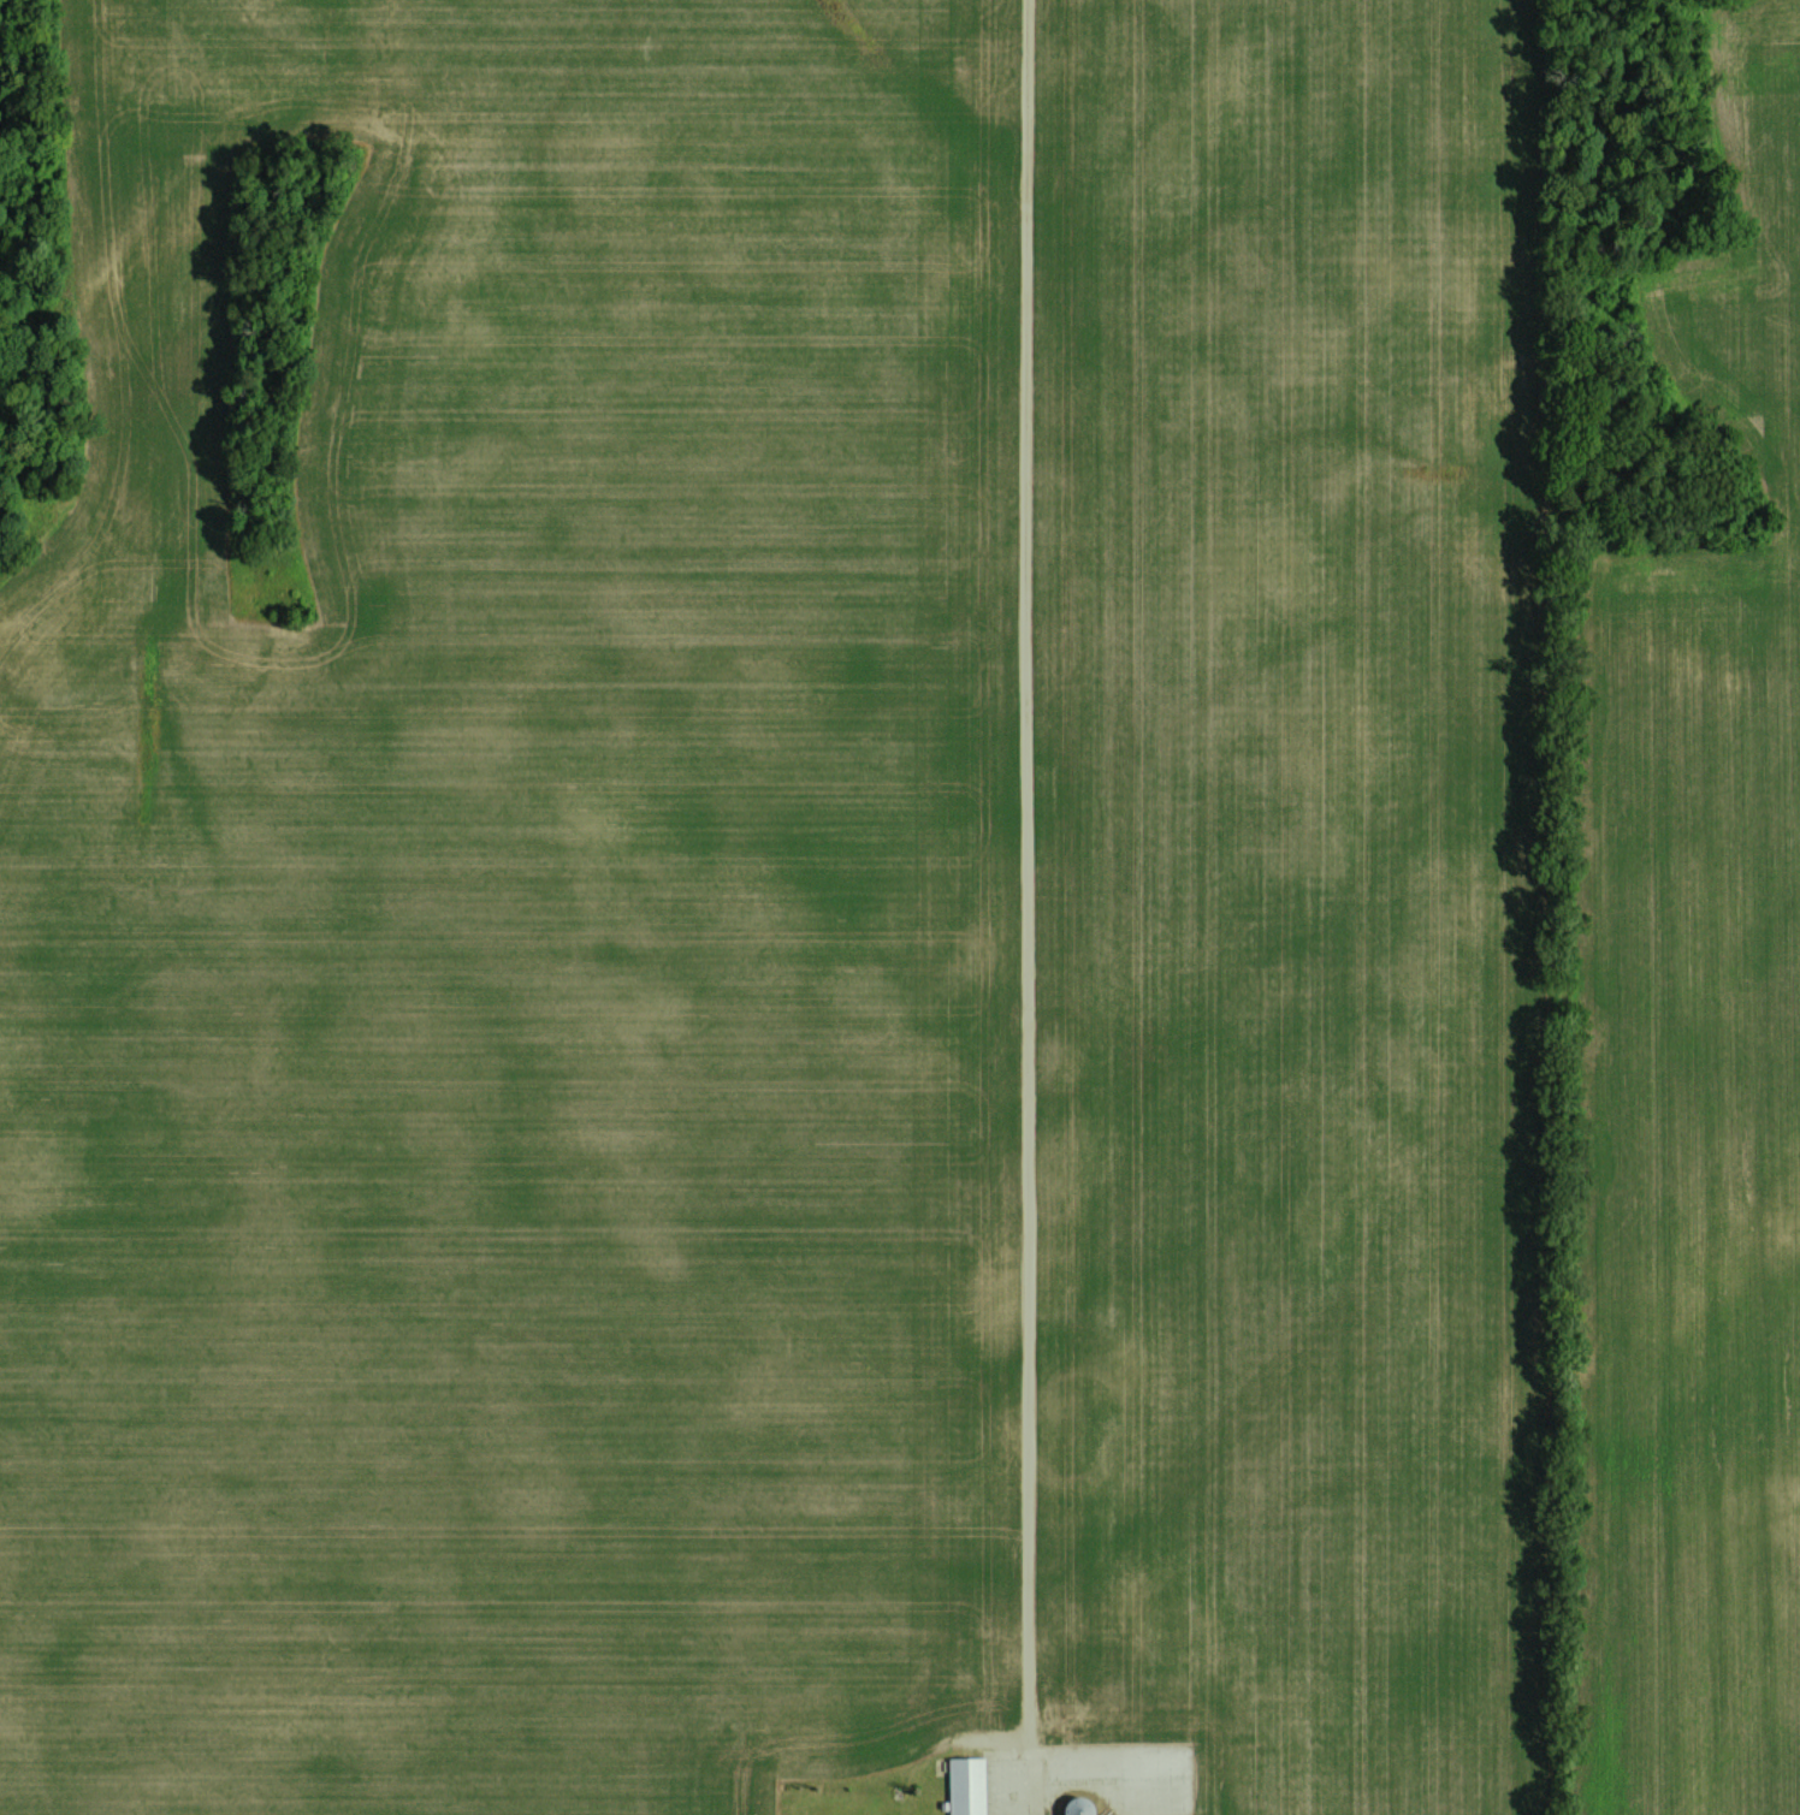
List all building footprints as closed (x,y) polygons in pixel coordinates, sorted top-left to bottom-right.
[(947,1758),(948,1814),(984,1814),(983,1757),(947,1758)] [(1068,1796),(1065,1814),(1085,1814),(1087,1800),(1068,1796)]
